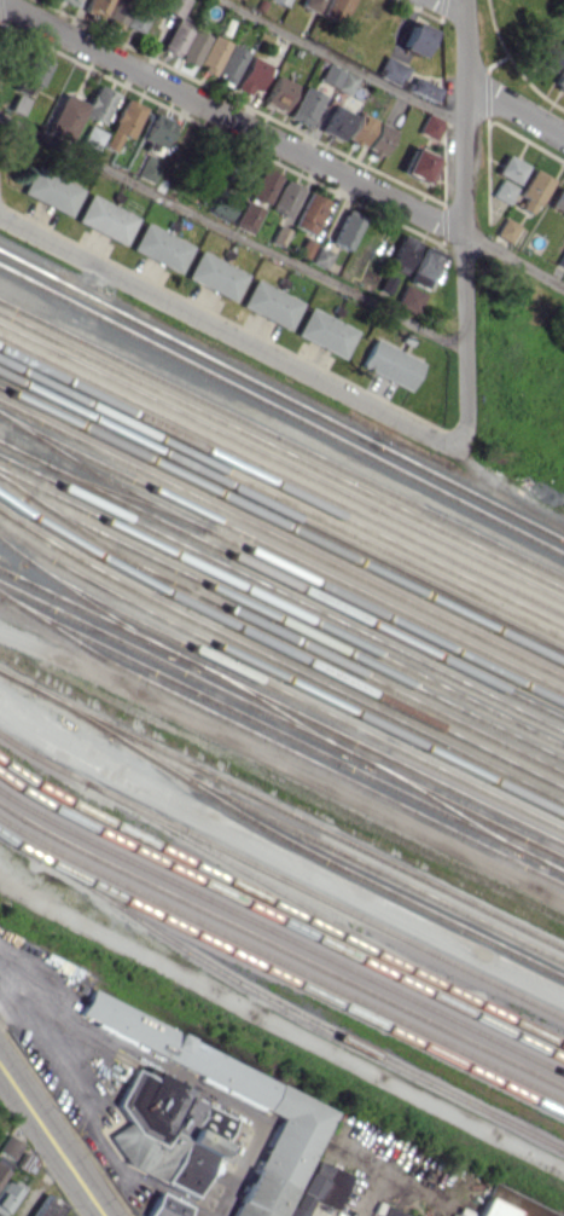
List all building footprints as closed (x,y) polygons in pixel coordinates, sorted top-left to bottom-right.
[(99,20),(108,0),(85,0),(80,11),(99,20)] [(148,14),(158,17),(160,11),(133,0),(111,0),(103,21),(120,28),(121,25),(140,33),(148,14)] [(159,10),(177,18),(185,0),(163,0),(159,10)] [(315,13),(320,0),(301,0),(299,6),(315,13)] [(340,23),(349,0),(326,0),(320,14),(340,23)] [(175,57),(192,66),(208,33),(175,17),(160,49),(175,57)] [(419,57),(429,28),(409,20),(398,49),(419,57)] [(214,73),(225,41),(207,35),(196,67),(214,73)] [(217,82),(228,87),(244,51),(227,44),(215,71),(221,73),(217,82)] [(559,52),(540,45),(533,62),(552,70),(559,52)] [(47,62),(28,52),(16,76),(35,86),(47,62)] [(250,97),(266,63),(248,54),(231,88),(250,97)] [(397,86),(407,66),(383,54),(373,74),(397,86)] [(316,80),(348,94),(356,76),(324,63),(316,80)] [(562,65),(551,84),(563,91),(563,66),(562,65)] [(294,84),(273,75),(260,102),(281,111),(294,84)] [(406,90),(432,101),(438,88),(412,76),(406,90)] [(62,93),(45,130),(63,138),(74,112),(101,124),(115,93),(94,84),(86,103),(62,93)] [(288,118),(308,125),(319,93),(299,86),(288,118)] [(27,99),(15,93),(8,109),(19,114),(27,99)] [(120,135),(129,138),(142,106),(122,98),(102,147),(113,151),(120,135)] [(320,133),(341,140),(350,112),(330,105),(320,133)] [(141,140),(161,148),(171,120),(151,112),(141,140)] [(416,132),(433,139),(442,120),(425,112),(416,132)] [(393,130),(357,113),(344,139),(362,148),(361,149),(379,158),(393,130)] [(103,131),(87,125),(80,143),(96,150),(103,131)] [(427,184),(438,159),(411,147),(400,172),(427,184)] [(161,161),(146,153),(135,175),(150,183),(161,161)] [(494,172),(515,184),(525,165),(504,154),(494,172)] [(81,188),(33,165),(20,193),(68,215),(81,188)] [(265,204),(278,175),(261,167),(248,196),(265,204)] [(516,207),(529,214),(549,179),(531,168),(516,194),(522,197),(516,207)] [(514,185),(497,178),(490,197),(506,203),(514,185)] [(288,217),(300,186),(281,179),(270,210),(288,217)] [(557,186),(547,205),(563,214),(563,190),(557,186)] [(293,225),(312,234),(328,201),(309,192),(293,225)] [(135,216),(88,193),(74,221),(122,244),(135,216)] [(234,205),(225,200),(217,215),(226,220),(234,205)] [(261,208),(243,200),(232,226),(251,234),(261,208)] [(359,221),(342,213),(330,243),(347,250),(359,221)] [(177,272),(190,244),(142,222),(129,249),(177,272)] [(418,240),(401,233),(389,262),(406,269),(418,240)] [(426,289),(442,253),(424,245),(408,281),(426,289)] [(310,261),(324,268),(331,252),(317,246),(310,261)] [(554,263),(563,269),(563,247),(554,263)] [(231,301),(245,274),(198,249),(184,276),(231,301)] [(287,329),(300,301),(252,278),(239,306),(287,329)] [(412,314),(423,294),(404,283),(393,304),(412,314)] [(342,357),(355,330),(307,307),(294,334),(342,357)] [(358,366),(408,390),(421,362),(371,338),(358,366)] [(279,1110),(231,1215),(281,1215),(331,1103),(86,994),(75,1019),(279,1110)] [(231,1115),(188,1098),(193,1086),(147,1068),(145,1074),(131,1069),(115,1108),(129,1114),(124,1126),(145,1135),(138,1151),(122,1145),(128,1130),(116,1125),(104,1155),(199,1193),(231,1115)] [(8,1135),(0,1146),(0,1151),(12,1159),(22,1144),(8,1135)] [(9,1163),(0,1157),(0,1177),(9,1163)] [(349,1174),(309,1158),(285,1215),(303,1215),(310,1199),(335,1209),(349,1174)] [(6,1178),(0,1186),(0,1215),(2,1215),(21,1188),(6,1178)] [(188,1206),(157,1192),(146,1215),(183,1215),(188,1206)] [(515,1209),(483,1195),(475,1215),(512,1215),(515,1209)] [(385,1206),(381,1215),(407,1215),(385,1206)]
